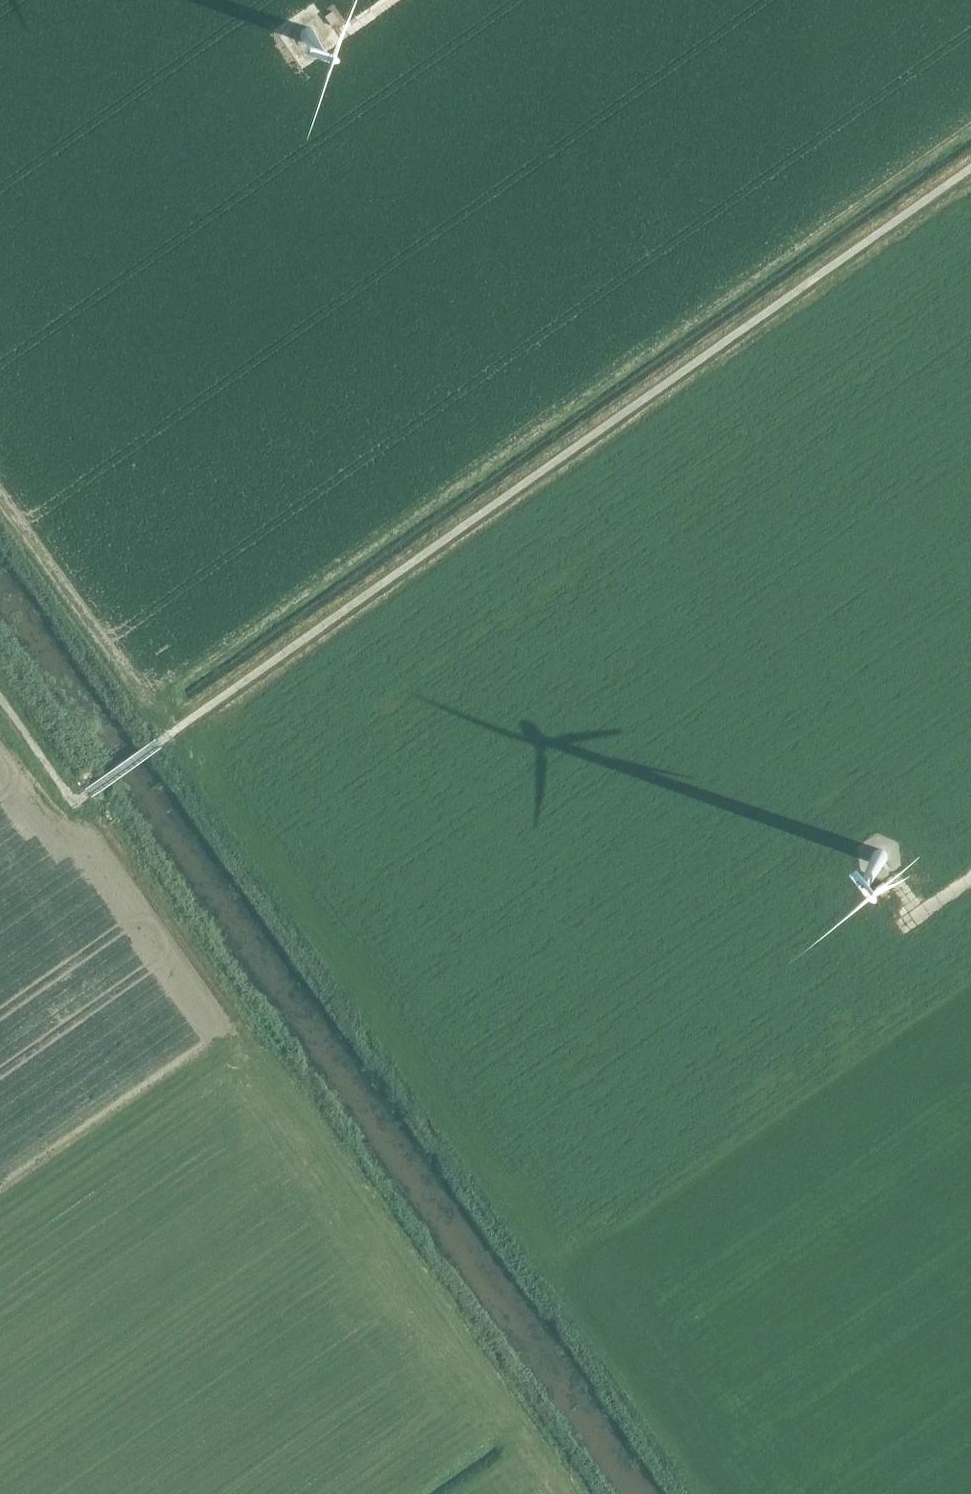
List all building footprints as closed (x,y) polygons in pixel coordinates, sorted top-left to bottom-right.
[(858,853),(859,865),(887,862),(886,849),(858,853)]
